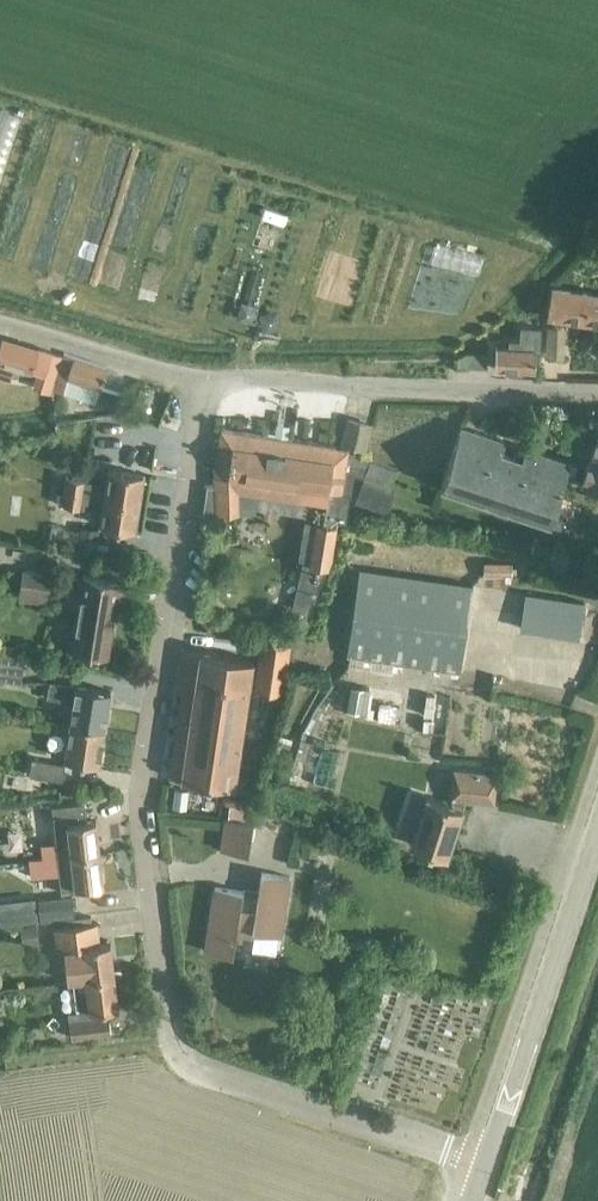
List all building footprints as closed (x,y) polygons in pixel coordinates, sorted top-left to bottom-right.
[(433,243),(430,252),(445,256),(447,248),(433,243)] [(588,295),(588,294),(569,291),(553,288),(549,317),(583,322),(584,320),(597,322),(597,297),(588,295)] [(497,347),(495,368),(495,369),(535,371),(536,350),(541,350),(542,328),(521,327),(520,341),(509,340),(508,348),(497,347)] [(33,346),(2,337),(0,345),(0,377),(10,380),(14,365),(26,369),(33,346)] [(100,387),(107,368),(63,352),(62,355),(33,346),(26,369),(38,372),(34,387),(51,392),(52,389),(64,393),(69,378),(100,387)] [(457,367),(468,368),(486,369),(487,356),(468,356),(458,358),(457,367)] [(34,387),(31,396),(49,401),(51,392),(34,387)] [(371,424),(347,419),(342,443),(366,448),(371,424)] [(553,515),(571,464),(526,448),(522,460),(502,453),(506,442),(461,426),(441,485),(549,522),(551,522),(553,515)] [(281,438),(222,430),(215,475),(215,485),(216,514),(238,514),(255,513),(258,494),(326,504),(323,525),(316,524),(310,567),(327,569),(331,559),(337,520),(345,522),(351,493),(358,493),(370,460),(347,451),(347,449),(336,447),(281,438)] [(582,481),(597,486),(597,433),(582,481)] [(87,480),(85,494),(104,497),(140,503),(144,475),(108,469),(106,483),(87,480)] [(65,477),(61,505),(82,509),(87,480),(65,477)] [(358,493),(356,500),(382,510),(391,487),(364,477),(358,493)] [(207,485),(202,515),(216,514),(215,485),(207,485)] [(85,494),(82,509),(102,511),(99,525),(135,531),(140,503),(104,497),(85,494)] [(549,522),(548,527),(561,531),(565,519),(553,515),(551,522),(549,522)] [(100,529),(81,526),(77,551),(96,554),(100,529)] [(555,549),(543,564),(558,578),(571,563),(555,549)] [(460,671),(473,586),(359,570),(347,654),(460,671)] [(46,603),(51,576),(22,571),(18,598),(46,603)] [(123,606),(127,583),(82,576),(70,651),(107,657),(116,605),(123,606)] [(579,637),(584,603),(525,594),(520,628),(579,637)] [(285,670),(287,653),(288,647),(260,644),(257,666),(285,670)] [(234,786),(252,660),(183,650),(177,692),(182,692),(170,777),(234,786)] [(25,659),(1,655),(0,661),(0,680),(21,684),(25,659)] [(70,724),(104,729),(110,691),(49,681),(46,698),(73,702),(70,724)] [(352,690),(348,711),(366,714),(370,693),(352,690)] [(104,729),(70,724),(64,759),(98,765),(104,729)] [(62,781),(65,765),(32,759),(29,775),(62,781)] [(493,802),(496,774),(453,770),(450,804),(427,796),(411,844),(446,855),(465,799),(493,802)] [(84,802),(57,806),(60,825),(55,825),(59,857),(99,852),(96,820),(86,821),(84,802)] [(220,850),(248,854),(252,823),(224,819),(220,850)] [(57,857),(58,868),(62,894),(77,892),(77,888),(103,885),(99,852),(59,857),(57,857)] [(43,859),(29,860),(31,876),(45,875),(44,870),(43,859)] [(288,878),(260,874),(257,899),(241,897),(242,892),(214,887),(204,951),(232,955),(235,934),(251,937),(251,935),(279,939),(288,878)] [(34,898),(25,899),(27,922),(37,921),(34,898)] [(40,917),(74,913),(72,898),(38,902),(40,917)] [(97,923),(54,928),(57,951),(64,950),(68,981),(72,981),(114,975),(110,944),(99,945),(97,923)] [(36,927),(21,929),(23,948),(23,949),(33,947),(37,942),(36,927)] [(69,1012),(72,1037),(110,1033),(107,1009),(118,1008),(114,975),(72,981),(74,991),(74,997),(76,1011),(69,1012)]
